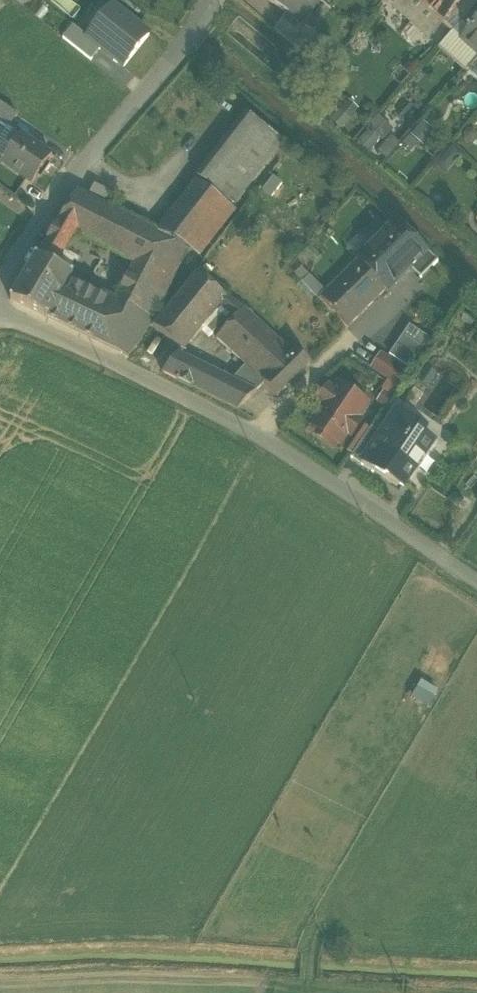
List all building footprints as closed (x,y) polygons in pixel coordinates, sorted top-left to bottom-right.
[(286,14),(300,24),(301,24),(318,0),(266,0),(286,14)] [(400,2),(401,13),(411,22),(431,0),(398,0),(400,2)] [(411,22),(421,31),(432,30),(434,32),(451,14),(464,0),(431,0),(411,22)] [(451,14),(460,22),(476,3),(476,0),(464,0),(451,14)] [(460,22),(469,30),(476,21),(476,3),(460,22)] [(87,38),(124,69),(151,36),(114,5),(87,38)] [(300,24),(286,14),(274,31),(301,53),(316,34),(301,24),(300,24)] [(460,22),(438,47),(465,71),(476,57),(476,21),(469,30),(460,22)] [(9,128),(18,116),(0,103),(0,124),(8,129),(9,128)] [(196,176),(232,205),(282,141),(245,113),(196,176)] [(372,152),(393,125),(378,114),(358,141),(372,152)] [(425,119),(399,141),(410,153),(436,131),(425,119)] [(33,184),(51,158),(9,128),(8,129),(0,141),(0,161),(33,184)] [(391,134),(379,150),(389,157),(401,141),(391,134)] [(157,232),(199,255),(234,209),(197,181),(157,232)] [(88,197),(108,206),(114,195),(95,185),(88,197)] [(134,264),(153,230),(108,206),(88,197),(77,191),(57,224),(75,233),(134,264)] [(372,244),(358,259),(387,288),(388,289),(427,250),(394,223),(387,230),(378,222),(364,236),(372,244)] [(66,248),(75,233),(57,224),(48,239),(66,248)] [(153,230),(134,264),(115,301),(70,279),(47,318),(127,356),(140,341),(167,296),(199,255),(157,232),(153,230)] [(37,258),(63,271),(60,259),(66,248),(48,239),(37,258)] [(63,271),(37,258),(11,300),(47,318),(70,279),(72,276),(63,271)] [(387,288),(358,259),(320,298),(349,327),(387,288)] [(227,297),(197,273),(153,326),(183,351),(221,305),(227,297)] [(246,366),(232,380),(256,392),(264,383),(277,396),(309,365),(296,352),(293,355),(244,308),(228,297),(227,297),(221,305),(235,319),(216,338),(246,366)] [(429,338),(410,325),(403,335),(423,348),(429,338)] [(423,348),(403,335),(396,345),(416,358),(423,348)] [(416,358),(396,345),(389,355),(409,368),(416,358)] [(238,410),(256,392),(232,380),(178,354),(162,373),(238,410)] [(407,372),(380,354),(372,367),(398,385),(407,372)] [(428,387),(437,373),(426,366),(417,380),(428,387)] [(357,419),(367,404),(339,384),(334,391),(328,387),(319,401),(325,405),(307,431),(336,450),(347,433),(351,435),(361,422),(357,419)] [(391,396),(384,391),(377,401),(384,406),(391,396)] [(417,430),(418,428),(396,412),(381,435),(374,445),(385,453),(375,467),(376,468),(374,470),(385,477),(386,475),(404,487),(434,442),(417,430)] [(374,445),(381,435),(371,428),(351,458),(373,473),(374,470),(376,468),(375,467),(385,453),(374,445)]
